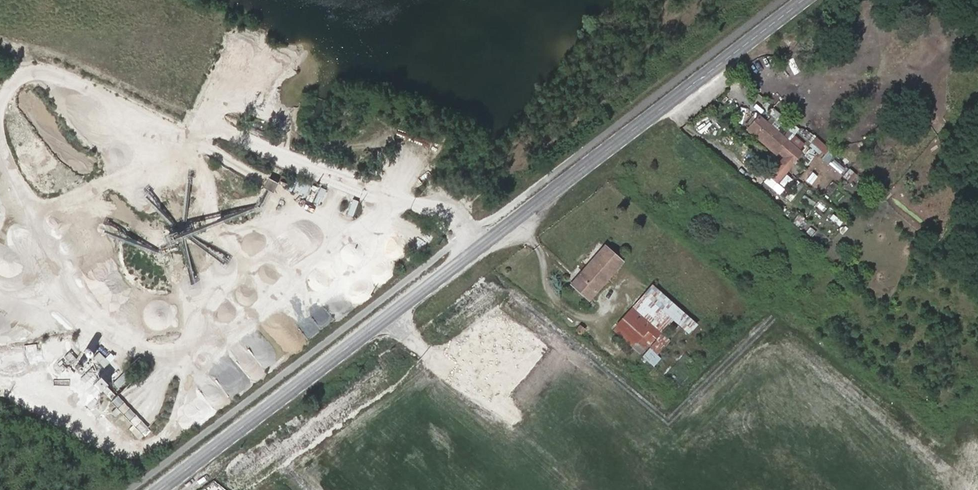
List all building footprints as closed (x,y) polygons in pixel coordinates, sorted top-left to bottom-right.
[(757,119),(765,109),(762,107),(754,116),(757,119)] [(757,119),(756,120),(791,149),(799,155),(808,145),(765,109),(757,119)] [(791,149),(756,120),(754,121),(790,151),(791,149)] [(790,151),(754,121),(748,130),(776,155),(777,155),(783,160),(790,151)] [(809,144),(823,156),(830,149),(816,137),(809,144)] [(784,174),(799,155),(791,149),(790,151),(783,160),(776,167),(784,174)] [(784,174),(776,167),(767,178),(775,184),(784,174)] [(320,204),(325,188),(313,185),(309,201),(320,204)] [(346,213),(353,216),(359,201),(352,198),(346,213)] [(833,212),(829,220),(841,226),(845,218),(833,212)] [(624,261),(605,245),(572,284),(590,300),(624,261)] [(696,324),(654,287),(645,296),(674,322),(689,333),(696,324)] [(645,296),(635,307),(653,324),(663,333),(674,322),(645,296)] [(653,324),(635,307),(617,325),(636,342),(653,324)] [(309,339),(321,328),(310,316),(298,327),(309,339)] [(91,382),(98,373),(110,384),(123,369),(113,360),(111,362),(96,349),(78,371),(91,382)] [(133,371),(144,361),(138,355),(127,365),(133,371)] [(99,391),(106,383),(98,376),(91,384),(99,391)] [(118,405),(122,400),(105,386),(100,392),(118,405)] [(123,402),(116,408),(144,436),(150,430),(123,402)]
